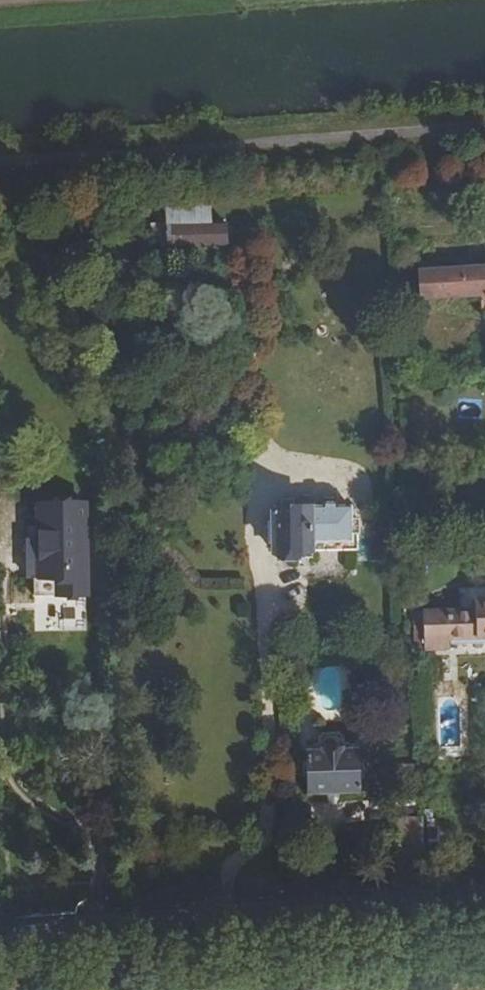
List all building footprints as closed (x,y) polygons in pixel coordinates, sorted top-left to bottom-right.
[(168,223),(213,220),(212,200),(167,203),(168,223)] [(228,219),(213,220),(168,223),(169,244),(230,240),(228,219)] [(484,293),(484,267),(449,269),(450,295),(484,293)] [(84,501),(38,502),(41,577),(57,577),(58,593),(87,594),(84,501)] [(271,552),(299,552),(299,540),(350,541),(350,507),(333,507),(333,503),(322,503),(322,506),(272,506),(271,552)] [(473,601),(473,611),(421,613),(422,650),(474,649),(475,637),(484,637),(484,600),(473,601)] [(307,791),(357,790),(355,749),(306,750),(307,791)]
